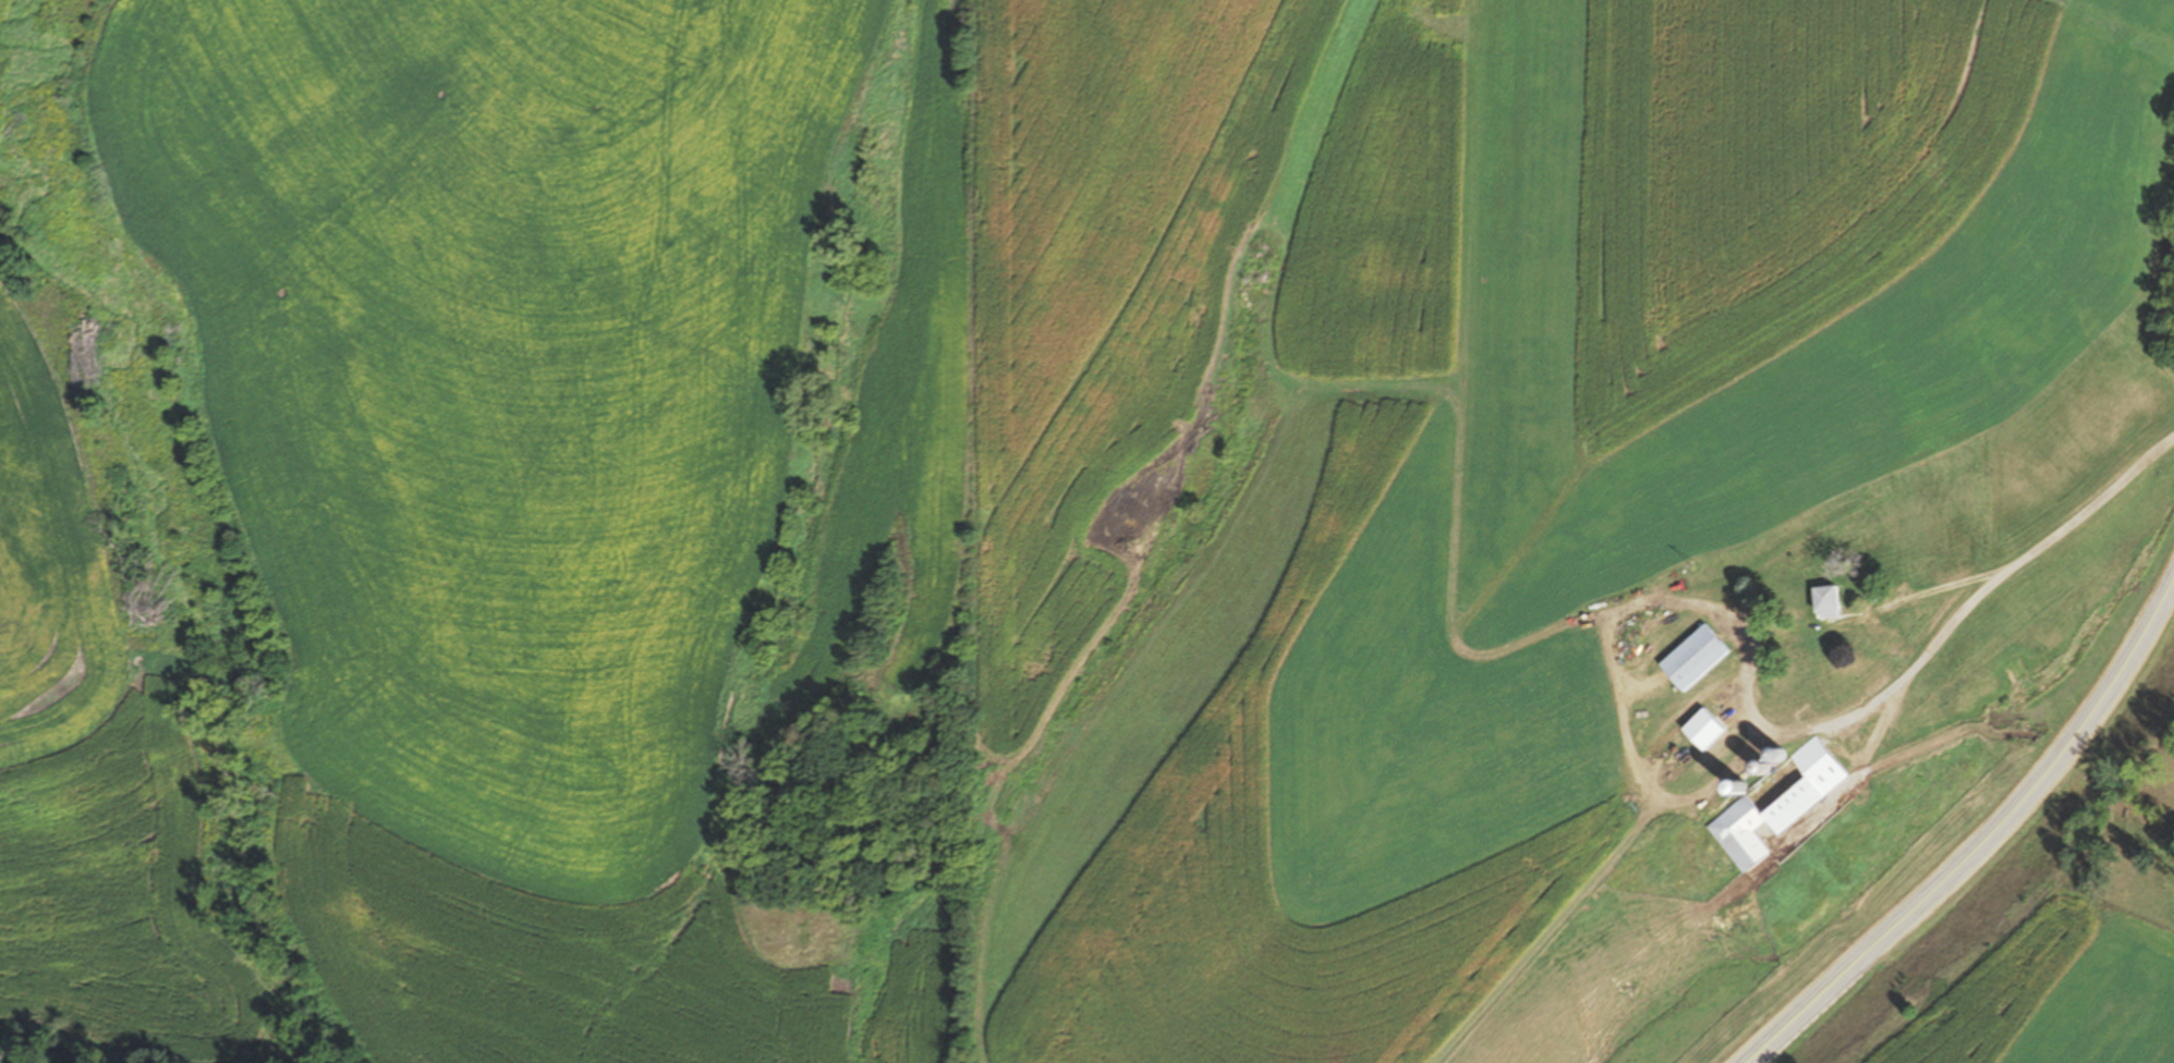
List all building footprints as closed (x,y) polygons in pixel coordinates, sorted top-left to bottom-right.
[(1834,612),(1833,586),(1810,587),(1811,612),(1834,612)] [(1655,663),(1680,693),(1728,653),(1704,624),(1655,663)] [(1648,752),(1674,778),(1727,725),(1701,699),(1648,752)] [(1847,777),(1815,737),(1703,824),(1741,872),(1768,851),(1752,830),(1764,821),(1774,834),(1847,777)] [(1773,746),(1755,750),(1758,761),(1775,758),(1773,746)]
